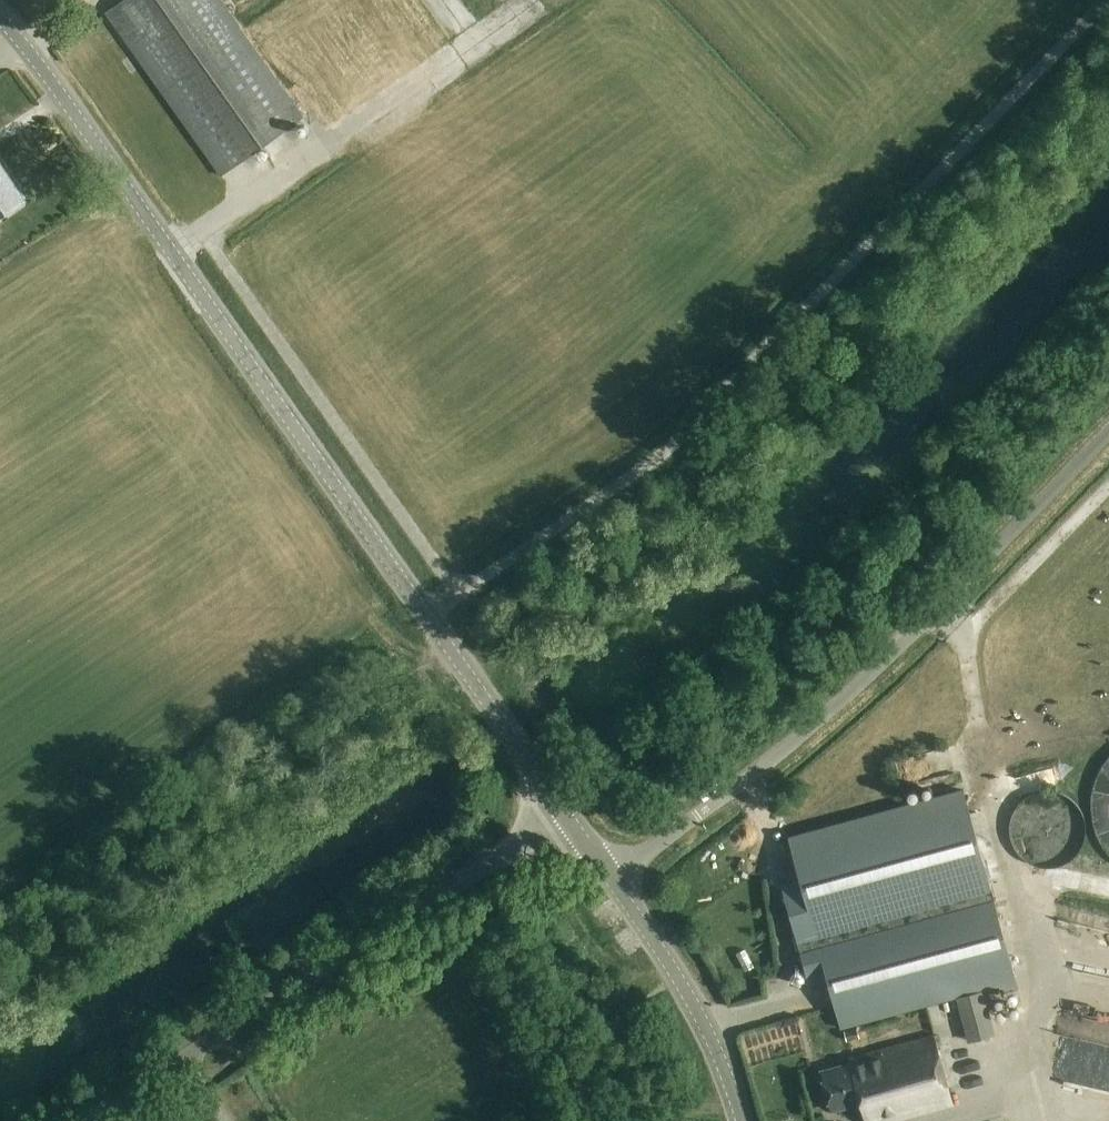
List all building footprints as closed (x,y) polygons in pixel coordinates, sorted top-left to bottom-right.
[(303,117),(221,0),(121,0),(104,12),(219,176),(303,117)] [(367,8),(361,0),(341,0),(348,10),(357,3),(363,11),(367,8)] [(0,159),(0,216),(26,200),(0,159)] [(779,884),(795,942),(808,987),(826,982),(839,1031),(956,999),(968,1043),(996,1036),(984,991),(1016,983),(963,789),(788,837),(799,879),(779,884)] [(616,1016),(606,1022),(611,1030),(621,1024),(616,1016)] [(847,1042),(860,1039),(857,1030),(845,1033),(847,1042)] [(931,1034),(847,1055),(849,1063),(819,1070),(829,1111),(858,1103),(863,1120),(889,1120),(950,1106),(931,1034)]
